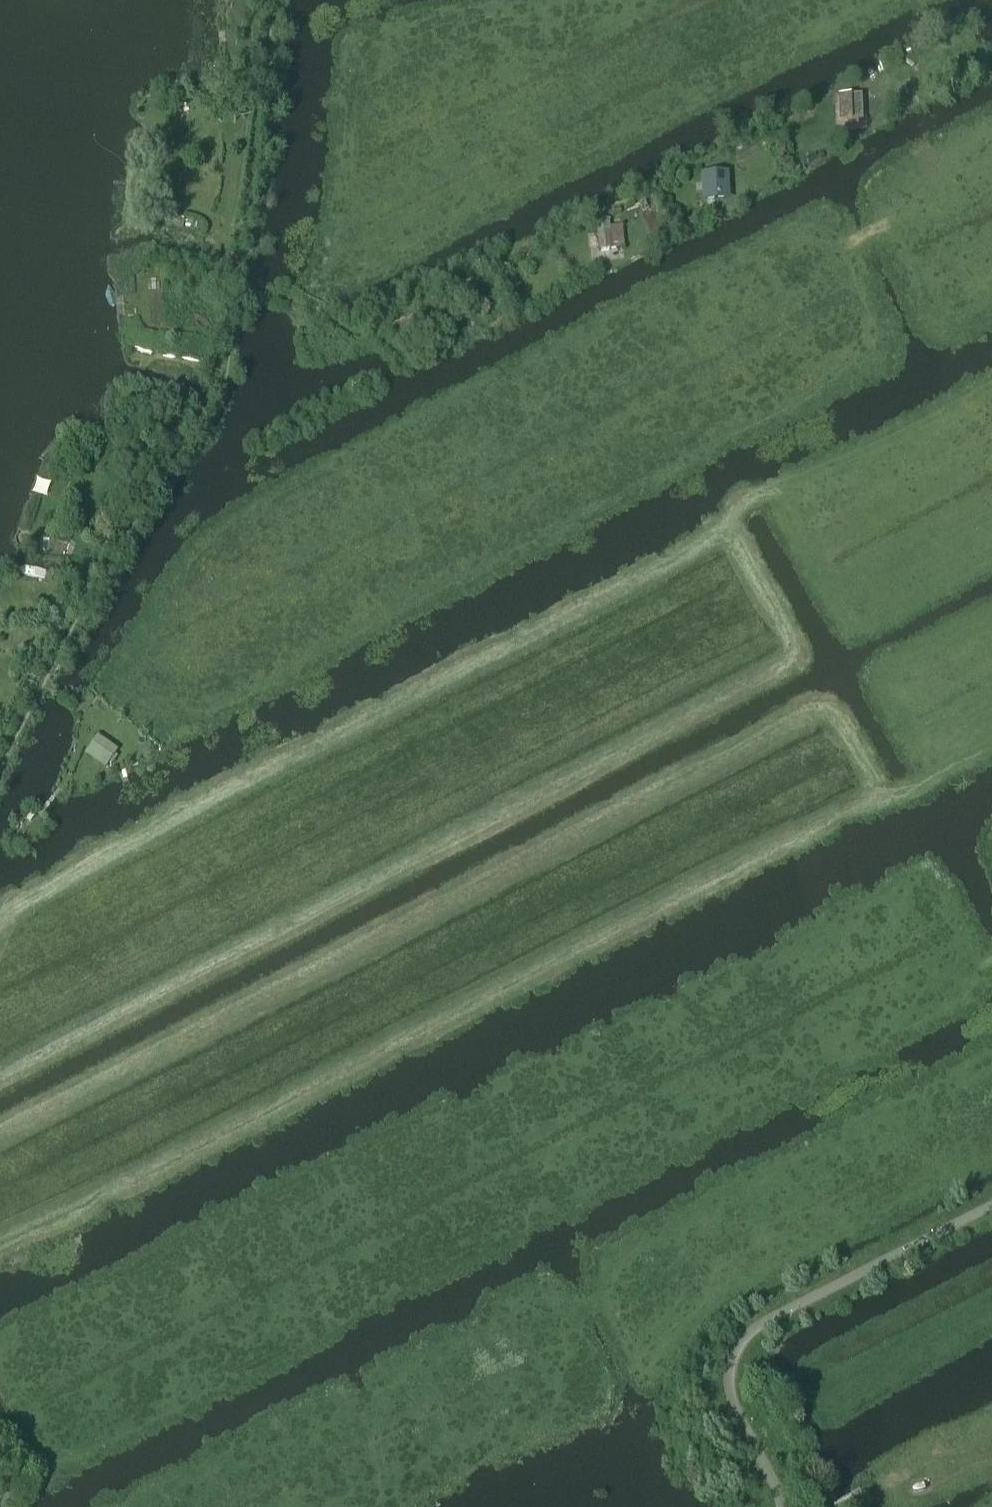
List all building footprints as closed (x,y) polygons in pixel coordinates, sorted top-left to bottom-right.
[(865,125),(865,120),(861,120),(862,106),(844,105),(843,124),(865,125)] [(728,172),(700,174),(701,202),(730,201),(728,172)] [(611,223),(600,223),(600,252),(621,252),(621,229),(611,229),(611,223)] [(106,767),(115,754),(95,741),(86,753),(106,767)]
